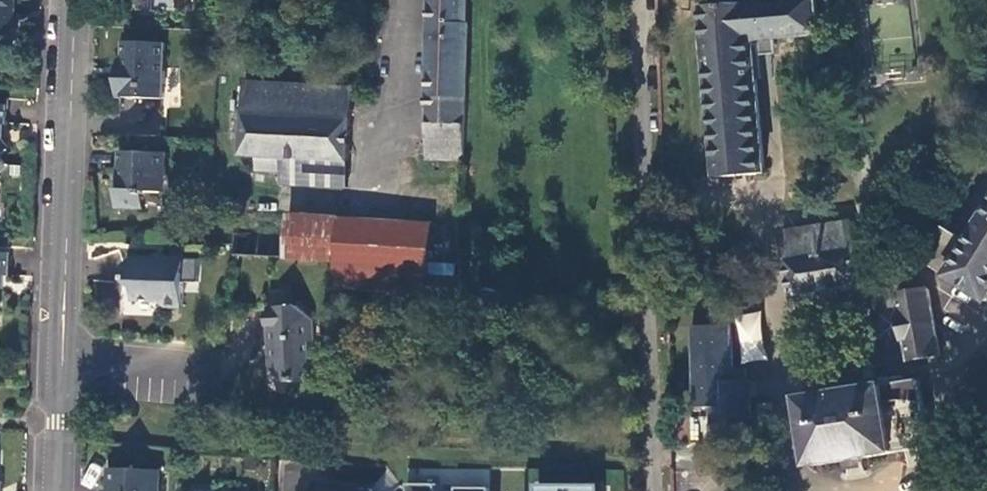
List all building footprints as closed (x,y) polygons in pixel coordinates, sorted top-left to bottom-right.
[(13,50),(14,20),(16,18),(16,0),(0,0),(0,50),(13,50)] [(458,161),(462,0),(429,0),(427,158),(458,161)] [(742,176),(767,173),(759,79),(765,77),(762,55),(779,54),(778,37),(820,33),(817,0),(790,0),(705,8),(718,177),(742,176)] [(167,44),(127,43),(126,76),(121,76),(120,99),(165,100),(167,44)] [(344,162),(346,90),(246,85),(243,151),(261,151),(261,167),(282,168),(282,160),(344,162)] [(0,107),(0,173),(8,167),(1,159),(9,152),(0,143),(1,127),(7,127),(7,107),(0,107)] [(167,176),(168,155),(125,154),(123,191),(121,191),(120,209),(142,210),(142,197),(148,197),(148,193),(164,194),(165,176),(167,176)] [(282,160),(282,168),(282,184),(344,187),(344,162),(282,160)] [(986,303),(986,179),(958,226),(973,235),(968,244),(941,228),(920,263),(986,303)] [(341,262),(344,221),(293,217),(292,259),(341,262)] [(429,224),(344,221),(341,262),(338,289),(428,295),(429,224)] [(861,284),(852,225),(785,235),(793,295),(861,284)] [(184,309),(186,261),(135,260),(129,265),(128,283),(136,290),(136,302),(161,303),(167,308),(184,309)] [(942,356),(930,292),(896,297),(900,316),(896,319),(901,343),(904,343),(909,363),(942,356)] [(690,328),(691,410),(709,411),(710,441),(739,439),(740,426),(753,427),(753,379),(747,379),(746,368),(736,368),(732,328),(731,328),(731,303),(713,303),(713,326),(690,328)] [(299,309),(269,310),(270,332),(276,332),(278,375),(284,381),(291,381),(291,384),(299,384),(299,380),(306,380),(312,374),(311,364),(310,344),(315,344),(314,321),(299,309)] [(740,361),(764,359),(760,312),(735,314),(740,361)] [(803,401),(816,467),(927,449),(915,381),(803,401)] [(111,471),(110,490),(160,490),(160,472),(111,471)]
